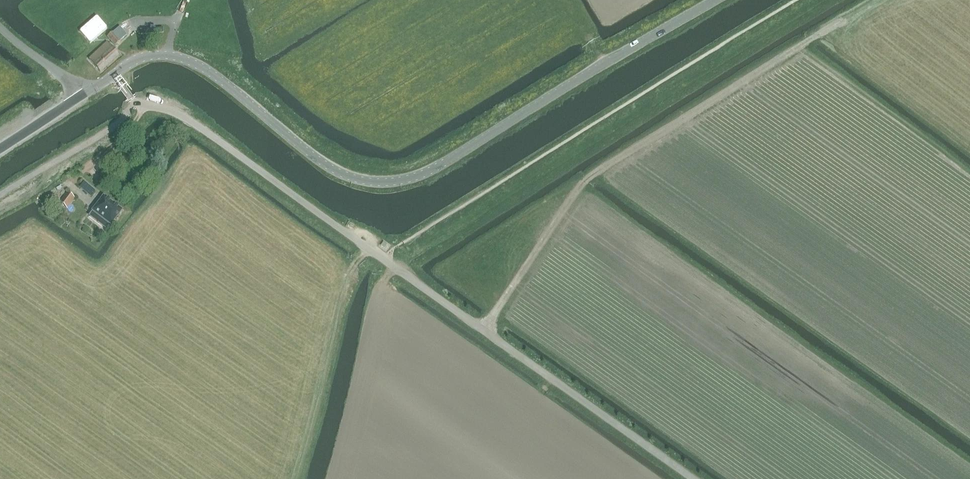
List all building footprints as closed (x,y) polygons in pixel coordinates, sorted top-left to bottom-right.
[(113,32),(107,37),(115,46),(127,36),(120,27),(113,33),(113,32)] [(142,30),(143,36),(161,35),(161,28),(142,30)] [(107,42),(89,59),(101,72),(119,55),(107,42)] [(88,170),(93,176),(104,167),(99,161),(88,170)] [(95,191),(88,185),(88,184),(85,181),(80,186),(92,196),(95,191)] [(67,193),(59,203),(67,209),(75,198),(67,193)] [(102,196),(92,211),(110,224),(121,210),(102,196)] [(384,242),(380,247),(387,251),(390,245),(384,242)]
